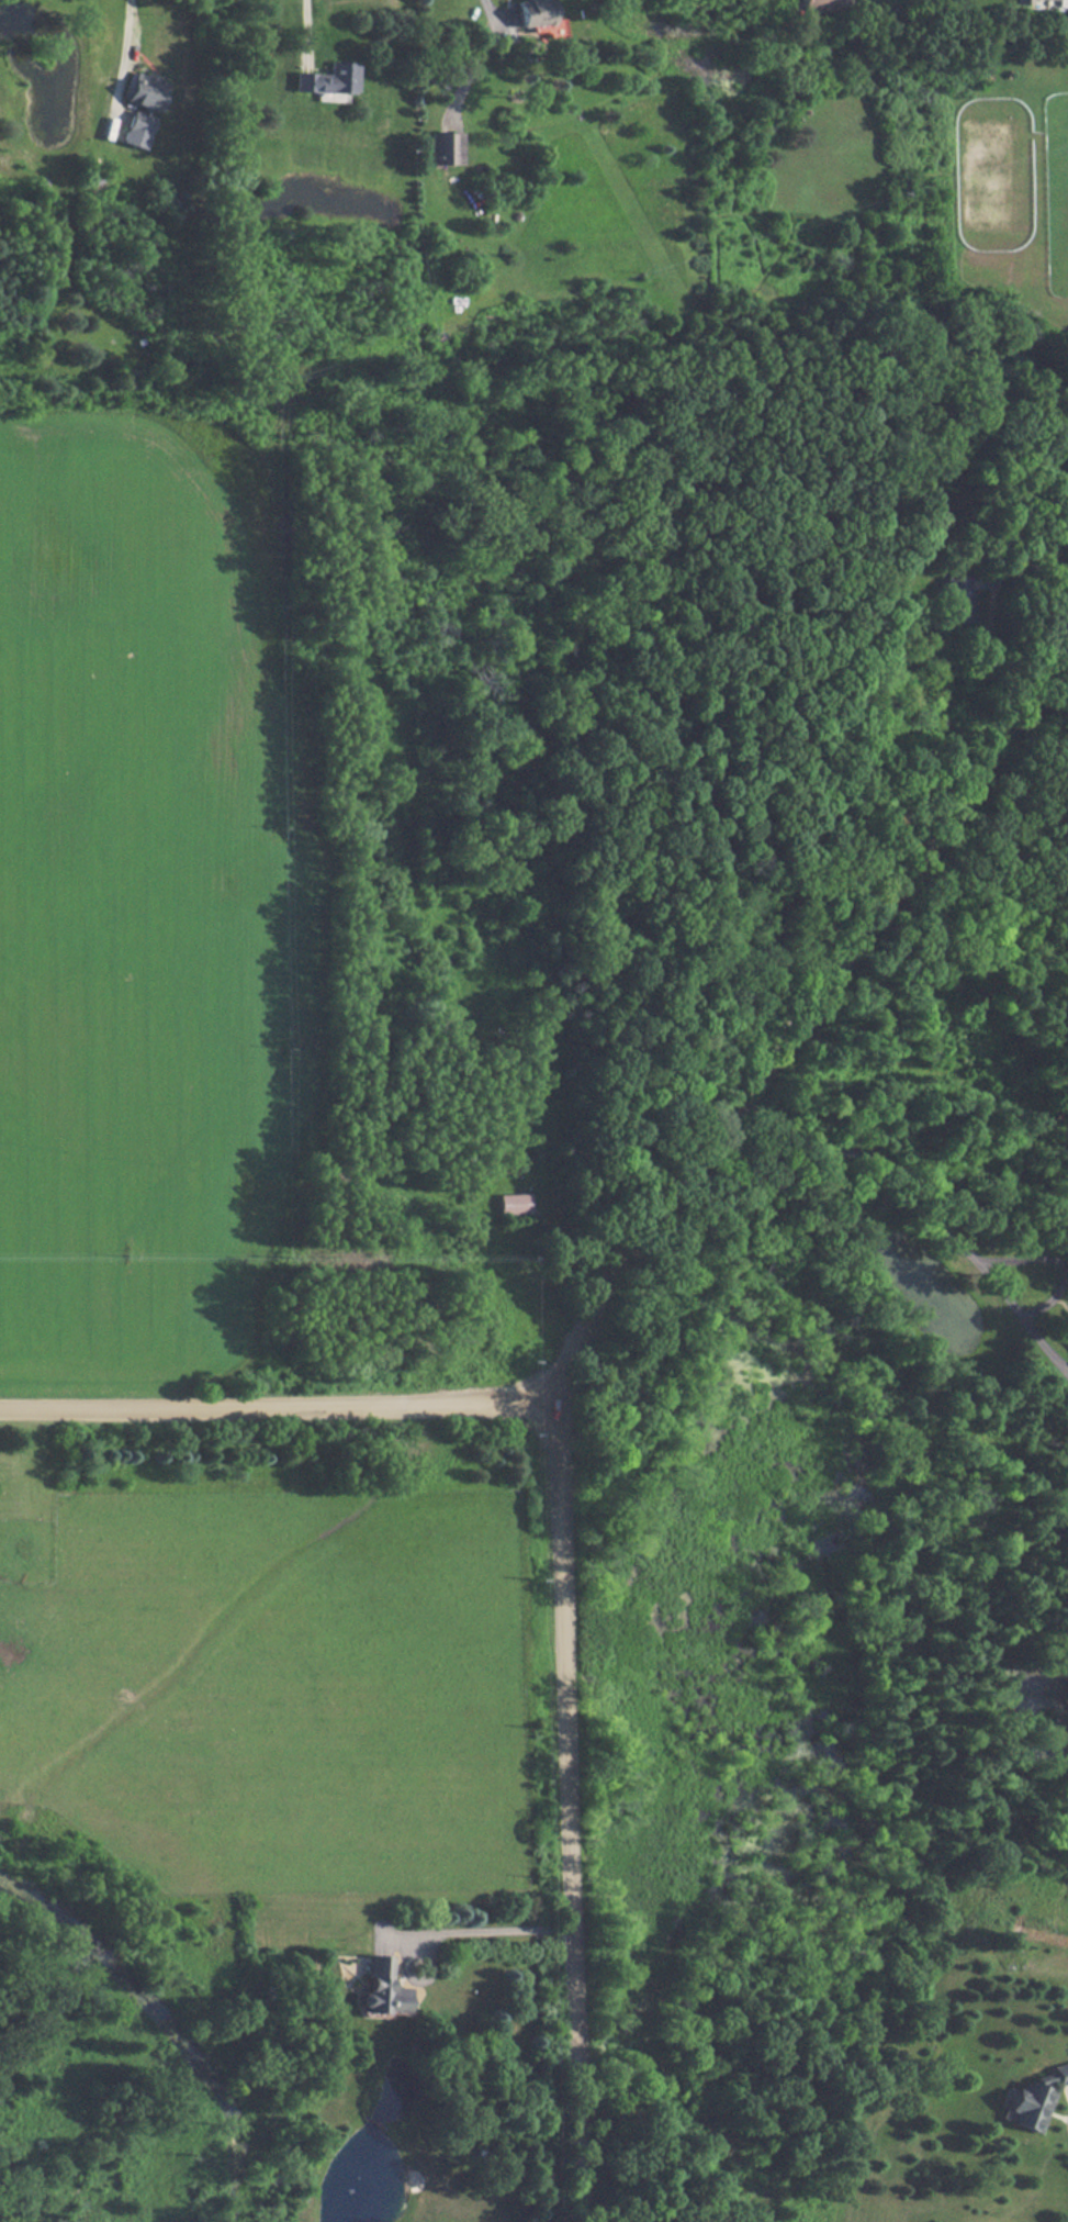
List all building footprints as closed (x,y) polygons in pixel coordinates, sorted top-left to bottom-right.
[(551,0),(516,0),(521,27),(532,25),(533,32),(547,30),(548,37),(565,34),(562,17),(554,18),(551,0)] [(798,9),(844,7),(844,0),(798,0),(798,9)] [(1057,5),(1065,5),(1065,12),(1067,12),(1067,0),(1057,0),(1057,5)] [(294,91),(353,92),(354,61),(328,61),(328,72),(294,71),(294,91)] [(158,111),(165,89),(156,86),(159,77),(134,70),(125,101),(158,111)] [(143,149),(155,114),(132,107),(121,141),(143,149)] [(465,164),(464,131),(432,132),(432,164),(465,164)] [(499,1194),(499,1213),(530,1212),(530,1193),(499,1194)] [(408,2012),(410,1987),(391,1986),(392,1955),(366,1953),(364,1976),(369,1977),(368,1992),(363,1992),(362,2010),(408,2012)] [(1067,2082),(1067,2061),(1052,2064),(1057,2085),(1067,2082)] [(1039,2132),(1054,2090),(1027,2080),(1023,2090),(1016,2087),(1008,2109),(1014,2111),(1010,2122),(1039,2132)]
